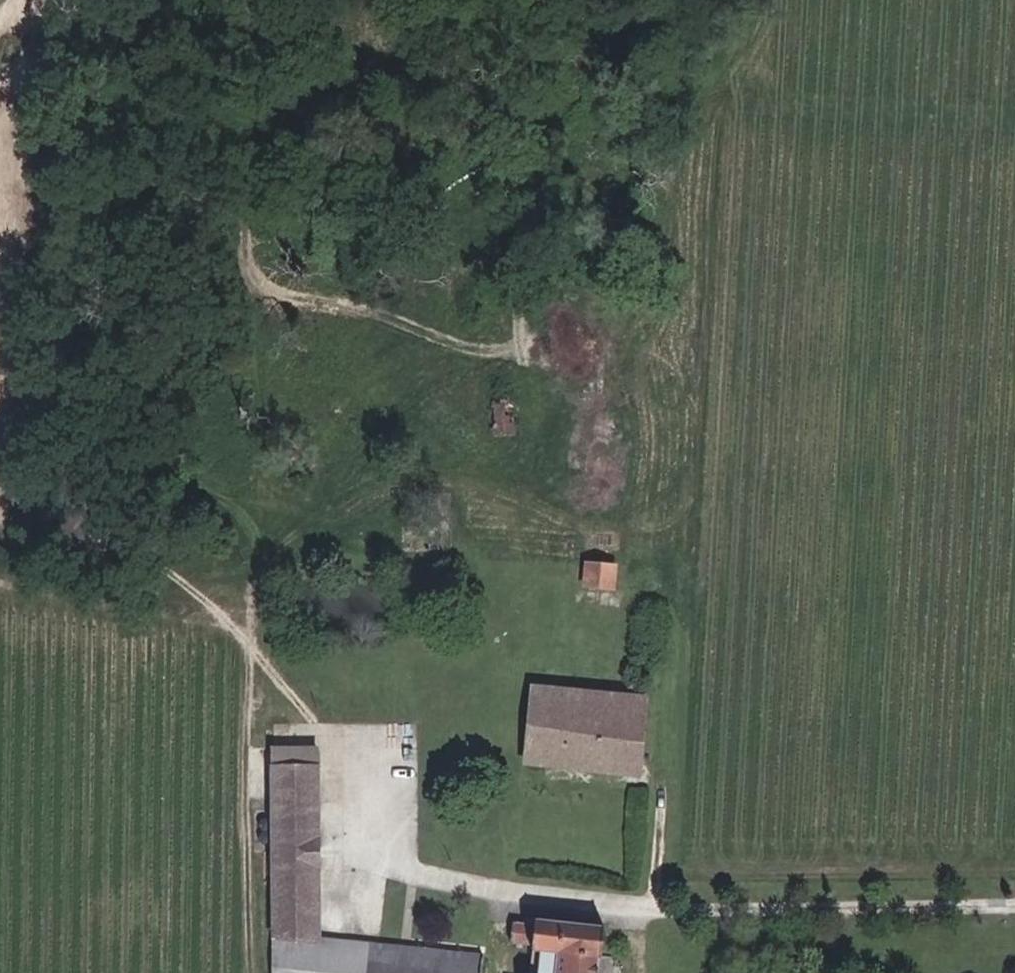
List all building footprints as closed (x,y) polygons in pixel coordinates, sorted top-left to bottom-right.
[(622,589),(624,563),(592,560),(589,586),(622,589)] [(535,763),(642,776),(652,698),(543,688),(535,763)] [(312,926),(310,738),(255,737),(258,972),(475,972),(478,949),(312,926)] [(600,922),(532,913),(531,920),(510,918),(508,936),(530,939),(527,972),(594,972),(600,922)]
